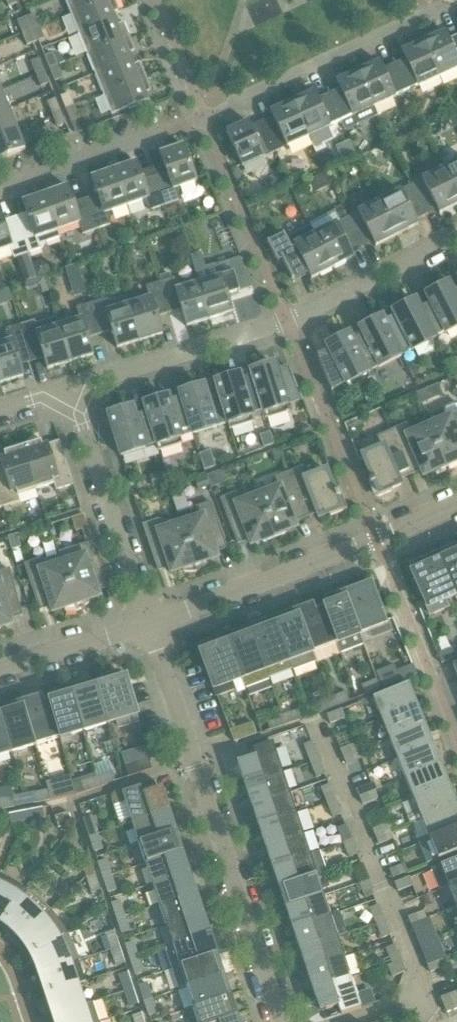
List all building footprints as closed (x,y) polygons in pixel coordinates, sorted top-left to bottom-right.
[(70,15),(106,0),(64,0),(70,15)] [(78,35),(116,19),(114,13),(119,11),(114,0),(106,0),(70,15),(78,35)] [(34,15),(26,18),(30,31),(39,27),(34,15)] [(17,22),(22,34),(30,31),(26,18),(17,22)] [(78,35),(86,55),(129,37),(123,23),(119,25),(116,19),(78,35)] [(39,27),(30,31),(35,43),(44,39),(39,27)] [(30,31),(22,34),(27,46),(35,43),(30,31)] [(423,42),(439,77),(456,69),(456,37),(448,41),(444,32),(423,42)] [(86,55),(95,75),(132,59),(130,53),(135,52),(129,37),(86,55)] [(405,61),(394,66),(407,92),(418,87),(418,88),(419,87),(439,77),(423,42),(401,52),(405,61)] [(44,57),(49,70),(57,66),(52,54),(44,57)] [(95,75),(103,95),(145,77),(140,63),(135,65),(132,59),(95,75)] [(31,63),(36,75),(44,72),(39,60),(31,63)] [(379,62),(358,72),(374,108),(395,98),(396,98),(407,92),(394,66),(383,71),(379,62)] [(57,66),(49,70),(54,82),(62,78),(57,66)] [(44,72),(36,75),(40,87),(49,84),(44,72)] [(339,91),(329,96),(341,122),(345,132),(378,117),(374,108),(358,72),(335,82),(339,91)] [(145,77),(103,95),(111,116),(128,109),(129,111),(138,107),(138,105),(149,100),(146,94),(151,92),(145,77)] [(8,110),(0,90),(0,113),(8,110)] [(313,92),(292,102),(309,138),(329,128),(329,129),(330,128),(341,122),(329,96),(317,101),(313,92)] [(61,97),(65,110),(74,106),(69,94),(61,97)] [(47,103),(52,115),(60,112),(55,100),(47,103)] [(274,121),(264,126),(276,153),(287,147),(287,148),(288,147),(309,138),(292,102),(270,112),(274,121)] [(74,106),(65,110),(70,122),(79,119),(74,106)] [(16,130),(8,110),(0,113),(0,136),(16,130)] [(60,112),(52,115),(57,127),(65,124),(60,112)] [(276,153),(264,126),(252,131),(248,122),(226,133),(232,145),(232,151),(237,156),(242,168),(276,153)] [(0,136),(0,161),(25,151),(16,130),(0,136)] [(166,172),(154,176),(165,206),(179,201),(180,188),(196,182),(191,168),(192,168),(189,160),(188,160),(183,146),(159,154),(166,172)] [(443,169),(456,197),(456,162),(443,169)] [(136,163),(114,171),(126,207),(147,199),(151,211),(165,206),(154,176),(142,181),(136,163)] [(411,186),(424,212),(435,206),(439,215),(440,214),(456,205),(456,197),(443,169),(423,179),(421,180),(422,180),(411,186)] [(97,196),(86,201),(96,230),(110,226),(111,212),(126,207),(114,171),(91,179),(97,196)] [(325,174),(307,182),(313,194),(330,186),(325,174)] [(399,192),(379,202),(396,236),(418,226),(413,217),(424,212),(411,186),(400,191),(399,191),(399,192)] [(68,187),(45,195),(58,231),(78,224),(82,235),(96,230),(86,201),(74,205),(68,187)] [(29,221),(17,225),(27,255),(41,250),(48,243),(60,239),(58,231),(45,195),(22,203),(29,221)] [(357,213),(347,218),(360,244),(371,239),(375,247),(396,236),(379,202),(359,212),(358,212),(357,212),(357,213)] [(177,211),(175,203),(166,207),(169,214),(177,211)] [(339,221),(346,218),(341,208),(334,211),(339,221)] [(10,248),(14,259),(27,255),(17,225),(5,229),(0,214),(0,251),(10,248)] [(335,224),(315,235),(332,269),(353,258),(349,250),(360,244),(347,218),(336,224),(336,223),(335,224)] [(332,269),(315,235),(310,226),(285,239),(283,235),(282,236),(268,243),(267,243),(276,261),(277,260),(276,259),(280,257),(291,280),(293,279),(292,279),(307,272),(311,280),(332,269)] [(239,259),(230,261),(239,292),(250,288),(251,289),(252,289),(239,259)] [(219,278),(198,284),(209,320),(232,314),(226,295),(238,292),(238,293),(239,293),(239,292),(230,261),(215,266),(219,278)] [(76,266),(64,269),(69,282),(80,278),(76,266)] [(159,271),(162,279),(171,276),(169,269),(159,271)] [(174,279),(160,283),(169,313),(181,309),(186,327),(209,320),(198,284),(177,291),(174,279)] [(149,299),(128,306),(140,342),(163,336),(157,317),(169,313),(160,283),(146,287),(149,299)] [(419,310),(434,340),(456,328),(456,302),(452,293),(448,284),(425,296),(430,304),(419,310)] [(8,290),(3,292),(6,302),(12,300),(8,290)] [(104,300),(90,305),(99,334),(111,331),(117,349),(140,342),(126,298),(112,302),(104,300)] [(396,321),(386,327),(401,357),(434,340),(419,310),(415,301),(392,313),(396,321)] [(80,320),(59,327),(70,363),(93,356),(87,338),(99,334),(90,305),(76,309),(80,320)] [(363,338),(353,344),(368,374),(401,357),(386,327),(382,318),(359,330),(363,338)] [(34,322),(20,326),(30,356),(41,352),(47,370),(70,363),(59,327),(38,333),(34,322)] [(0,336),(0,383),(0,384),(23,377),(18,359),(30,356),(20,326),(7,330),(8,334),(0,336)] [(368,374),(353,344),(349,335),(326,347),(330,355),(320,360),(318,361),(331,392),(332,392),(332,391),(345,384),(348,391),(371,379),(368,374)] [(250,372),(253,381),(263,414),(265,419),(289,412),(287,405),(301,401),(301,402),(302,401),(290,370),(277,374),(275,365),(250,372)] [(215,383),(217,392),(227,425),(229,430),(254,423),(252,417),(263,414),(253,381),(242,385),(239,376),(215,383)] [(179,394),(182,403),(192,435),(227,425),(217,392),(206,396),(204,387),(179,394)] [(424,392),(416,395),(420,405),(428,401),(424,392)] [(144,405),(146,414),(156,446),(158,452),(183,444),(181,439),(192,435),(182,403),(171,407),(168,397),(144,405)] [(428,427),(446,468),(456,463),(456,462),(456,461),(456,403),(443,409),(443,421),(428,427)] [(156,446),(146,414),(135,417),(132,408),(108,416),(121,457),(156,446)] [(405,425),(391,432),(408,472),(420,467),(423,476),(434,471),(435,473),(446,468),(428,427),(414,434),(405,425)] [(408,472),(391,432),(376,438),(376,450),(362,456),(372,479),(368,481),(370,485),(372,484),(378,497),(390,492),(390,490),(400,486),(396,477),(408,472)] [(269,434),(259,437),(263,449),(272,446),(269,434)] [(41,442),(22,448),(35,490),(53,485),(56,491),(73,486),(59,442),(42,447),(41,442)] [(0,460),(0,498),(3,508),(19,503),(17,496),(35,490),(22,448),(4,454),(5,459),(0,460)] [(278,450),(271,453),(275,463),(282,460),(278,450)] [(210,452),(200,455),(205,471),(215,468),(210,452)] [(173,467),(166,469),(169,480),(176,478),(173,467)] [(303,468),(288,474),(303,515),(315,510),(318,519),(330,515),(330,516),(343,511),(338,498),(340,497),(338,493),(335,494),(326,471),(310,477),(303,468)] [(163,472),(150,476),(154,488),(167,484),(163,472)] [(273,491),(258,497),(274,538),(285,534),(284,532),(295,528),(292,519),(303,515),(288,474),(273,479),(273,491)] [(204,476),(194,480),(198,490),(208,487),(204,476)] [(274,538),(258,497),(243,503),(235,494),(220,500),(238,544),(239,544),(237,540),(248,536),(251,545),(262,541),(263,542),(274,538)] [(195,520),(180,525),(196,573),(206,565),(205,562),(216,558),(213,549),(224,545),(225,549),(226,549),(211,503),(196,508),(195,520)] [(196,573),(180,525),(165,530),(158,521),(143,526),(158,571),(159,571),(158,567),(169,564),(172,573),(183,569),(184,573),(196,573)] [(88,531),(82,532),(86,544),(91,542),(88,531)] [(8,538),(11,550),(20,548),(16,535),(8,538)] [(59,554),(62,564),(78,612),(88,605),(87,601),(98,597),(95,588),(105,584),(107,588),(108,588),(93,542),(59,554)] [(437,557),(454,597),(456,596),(456,553),(454,555),(452,551),(453,551),(453,550),(437,557)] [(454,597),(437,557),(417,566),(417,567),(418,566),(420,570),(413,573),(410,568),(409,568),(426,605),(430,615),(446,608),(447,608),(445,601),(454,597)] [(78,612),(62,564),(47,569),(39,560),(25,565),(40,611),(41,610),(40,606),(50,603),(53,612),(65,608),(66,612),(78,612)] [(11,625),(8,615),(19,612),(20,616),(21,616),(9,570),(0,572),(0,628),(11,625)] [(364,587),(344,595),(360,636),(370,632),(372,638),(374,638),(373,637),(390,631),(372,583),(370,584),(373,589),(365,592),(364,589),(365,588),(364,587)] [(330,605),(323,608),(336,645),(340,654),(364,645),(360,636),(344,595),(328,601),(328,602),(329,602),(330,605)] [(308,608),(297,612),(313,653),(336,645),(323,608),(315,611),(313,605),(312,606),(312,607),(308,608)] [(283,623),(275,626),(292,669),(292,672),(316,663),(313,653),(297,612),(280,618),(281,620),(282,619),(283,623)] [(261,626),(250,630),(268,678),(292,669),(275,626),(268,628),(266,623),(264,623),(265,625),(261,626)] [(236,640),(228,643),(242,680),(245,689),(269,680),(268,678),(250,630),(233,636),(233,637),(235,637),(236,640)] [(242,680),(228,643),(220,646),(218,640),(217,641),(218,642),(214,643),(199,649),(199,650),(203,649),(207,660),(205,661),(204,660),(203,660),(216,696),(234,690),(232,684),(242,680)] [(437,655),(441,664),(456,658),(456,651),(455,647),(437,655)] [(412,665),(394,672),(398,682),(416,675),(412,665)] [(103,685),(96,687),(107,725),(117,722),(119,728),(137,723),(126,686),(125,686),(125,687),(123,688),(119,676),(123,675),(123,674),(107,679),(107,678),(103,680),(103,679),(102,679),(103,685)] [(380,689),(376,680),(361,686),(364,696),(380,689)] [(372,698),(380,719),(416,705),(408,684),(372,698)] [(87,685),(70,690),(83,732),(107,725),(96,687),(88,690),(87,686),(88,686),(87,685)] [(55,699),(47,702),(59,739),(83,732),(70,690),(59,693),(55,694),(55,693),(54,694),(55,699)] [(345,692),(329,698),(333,708),(349,702),(345,692)] [(333,708),(329,698),(314,704),(318,714),(333,708)] [(39,699),(22,704),(34,746),(59,739),(47,702),(39,704),(38,700),(39,700),(39,699)] [(0,716),(0,719),(10,753),(34,746),(22,704),(11,707),(11,708),(7,709),(6,708),(5,708),(7,714),(0,716)] [(380,719),(388,739),(424,725),(416,705),(380,719)] [(298,710),(282,716),(285,725),(301,720),(298,710)] [(326,717),(329,724),(344,718),(341,711),(326,717)] [(285,725),(282,716),(266,721),(269,731),(285,725)] [(10,753),(0,719),(0,756),(10,753)] [(229,731),(234,742),(257,735),(253,724),(229,731)] [(388,739),(397,759),(433,745),(430,738),(424,725),(388,739)] [(237,764),(244,786),(282,773),(272,743),(252,750),(255,758),(237,764)] [(303,746),(310,764),(318,761),(311,743),(303,746)] [(340,750),(343,758),(358,752),(355,744),(340,750)] [(397,759),(405,780),(441,765),(433,745),(397,759)] [(358,752),(343,758),(346,765),(361,759),(358,752)] [(148,758),(124,766),(128,778),(151,770),(148,758)] [(318,761),(310,764),(316,778),(324,775),(318,761)] [(405,780),(413,800),(449,785),(441,765),(405,780)] [(112,773),(96,778),(100,787),(115,782),(112,773)] [(244,786),(251,806),(289,793),(282,773),(244,786)] [(69,776),(45,783),(48,791),(50,800),(75,795),(69,776)] [(100,787),(96,778),(81,783),(84,792),(100,787)] [(120,827),(131,823),(168,811),(161,789),(157,790),(153,780),(115,793),(114,794),(113,794),(112,795),(112,796),(111,797),(111,798),(111,799),(111,800),(120,827)] [(356,790),(359,798),(374,792),(371,784),(356,790)] [(413,800),(421,820),(456,805),(449,785),(413,800)] [(321,789),(327,804),(334,801),(328,786),(321,789)] [(50,800),(48,791),(31,794),(33,804),(50,800)] [(374,792),(359,798),(362,805),(377,799),(374,792)] [(251,806),(258,826),(296,814),(289,793),(251,806)] [(0,800),(0,810),(14,807),(12,798),(0,800)] [(334,801),(327,804),(333,818),(340,815),(334,801)] [(429,840),(456,828),(456,805),(421,820),(429,840)] [(42,808),(25,811),(27,821),(44,818),(42,808)] [(27,821),(25,811),(9,815),(10,824),(27,821)] [(131,823),(138,844),(175,831),(168,811),(131,823)] [(54,817),(58,828),(71,824),(68,813),(54,817)] [(258,826),(265,847),(303,834),(296,814),(258,826)] [(84,819),(89,837),(97,835),(91,817),(84,819)] [(404,826),(401,818),(388,822),(391,830),(404,826)] [(372,830),(375,838),(390,832),(387,824),(372,830)] [(337,829),(343,844),(351,841),(345,826),(337,829)] [(429,840),(437,860),(456,853),(456,828),(429,840)] [(138,844),(145,864),(182,852),(175,833),(175,831),(138,844)] [(390,832),(375,838),(378,845),(393,839),(390,832)] [(265,847),(272,867),(309,855),(303,834),(265,847)] [(97,835),(89,837),(94,852),(102,850),(97,835)] [(351,841),(343,844),(349,858),(357,856),(351,841)] [(145,864),(152,885),(189,872),(182,852),(145,864)] [(272,867),(279,888),(316,876),(326,872),(319,852),(309,855),(272,867)] [(81,861),(86,877),(95,874),(90,858),(81,861)] [(448,887),(456,883),(456,859),(430,870),(439,891),(448,887)] [(98,863),(103,878),(110,876),(105,860),(98,863)] [(404,865),(389,871),(392,879),(407,873),(404,865)] [(354,869),(359,884),(367,881),(361,866),(354,869)] [(152,885),(159,905),(195,893),(189,872),(152,885)] [(95,874),(86,877),(91,893),(100,890),(95,874)] [(2,876),(0,880),(0,923),(2,925),(27,891),(19,885),(11,880),(2,876)] [(110,876),(103,878),(108,893),(115,891),(110,876)] [(279,888),(285,909),(323,896),(316,876),(279,888)] [(412,886),(409,878),(394,884),(397,892),(412,886)] [(367,881),(359,884),(365,899),(373,896),(367,881)] [(456,907),(456,883),(448,887),(456,907)] [(35,897),(27,891),(2,925),(8,929),(13,934),(18,939),(49,910),(42,903),(35,897)] [(159,905),(165,926),(202,913),(195,893),(159,905)] [(290,922),(292,929),(330,917),(323,896),(285,909),(290,922)] [(112,904),(117,919),(124,917),(119,901),(112,904)] [(370,909),(376,924),(383,921),(377,906),(370,909)] [(55,918),(49,910),(18,939),(22,944),(26,950),(30,956),(66,934),(61,926),(55,918)] [(408,918),(411,925),(426,919),(423,912),(408,918)] [(165,926),(172,946),(209,934),(203,915),(202,913),(165,926)] [(292,929),(299,950),(337,937),(346,934),(339,914),(330,917),(292,929)] [(124,917),(117,919),(122,934),(129,932),(124,917)] [(426,919),(411,925),(414,933),(429,927),(426,919)] [(383,921),(376,924),(382,939),(389,936),(383,921)] [(105,935),(111,951),(119,948),(114,932),(105,935)] [(71,943),(66,934),(30,956),(33,962),(36,968),(38,975),(79,961),(75,952),(71,943)] [(165,949),(171,969),(216,955),(209,935),(209,934),(172,946),(165,949)] [(304,963),(306,970),(344,958),(337,937),(299,950),(304,963)] [(125,945),(130,960),(138,958),(133,943),(125,945)] [(386,950),(392,964),(399,961),(393,947),(386,950)] [(119,948),(111,951),(116,967),(125,964),(119,948)] [(425,962),(427,965),(442,960),(439,953),(424,958),(425,962)] [(178,990),(186,987),(223,975),(216,956),(216,955),(171,969),(178,990)] [(138,958),(130,960),(135,976),(143,973),(138,958)] [(306,970),(313,991),(350,978),(344,958),(306,970)] [(442,960),(427,965),(429,969),(430,973),(445,967),(442,960)] [(85,982),(79,961),(38,975),(45,995),(78,984),(85,982)] [(399,961),(392,964),(397,976),(404,973),(399,961)] [(119,976),(124,992),(133,989),(128,973),(119,976)] [(186,987),(193,1008),(230,996),(223,975),(186,987)] [(350,978),(313,991),(320,1012),(338,1007),(341,1015),(360,1008),(350,978)] [(85,1005),(78,984),(45,995),(52,1016),(85,1005)] [(139,986),(144,1001),(151,999),(146,984),(139,986)] [(133,989),(124,992),(130,1008),(138,1005),(133,989)] [(443,1006),(456,1000),(456,997),(455,992),(440,998),(443,1006)] [(197,1021),(219,1021),(237,1016),(230,996),(193,1008),(197,1021)] [(151,999),(144,1001),(149,1017),(156,1014),(151,999)] [(443,1006),(445,1009),(446,1013),(456,1009),(456,1000),(443,1006)] [(85,1005),(52,1016),(54,1021),(99,1021),(92,1002),(85,1005)] [(134,1021),(144,1021),(141,1014),(132,1017),(134,1021)]
